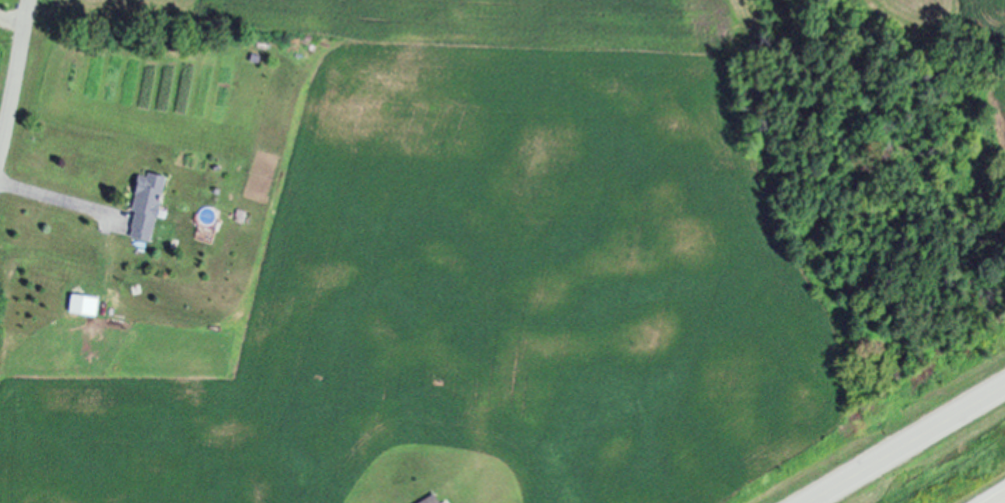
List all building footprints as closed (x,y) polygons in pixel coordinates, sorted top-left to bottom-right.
[(167,177),(142,172),(133,211),(137,212),(132,236),(153,241),(167,177)] [(71,311),(97,316),(100,298),(74,293),(71,311)] [(440,494),(420,502),(444,502),(440,494)]
